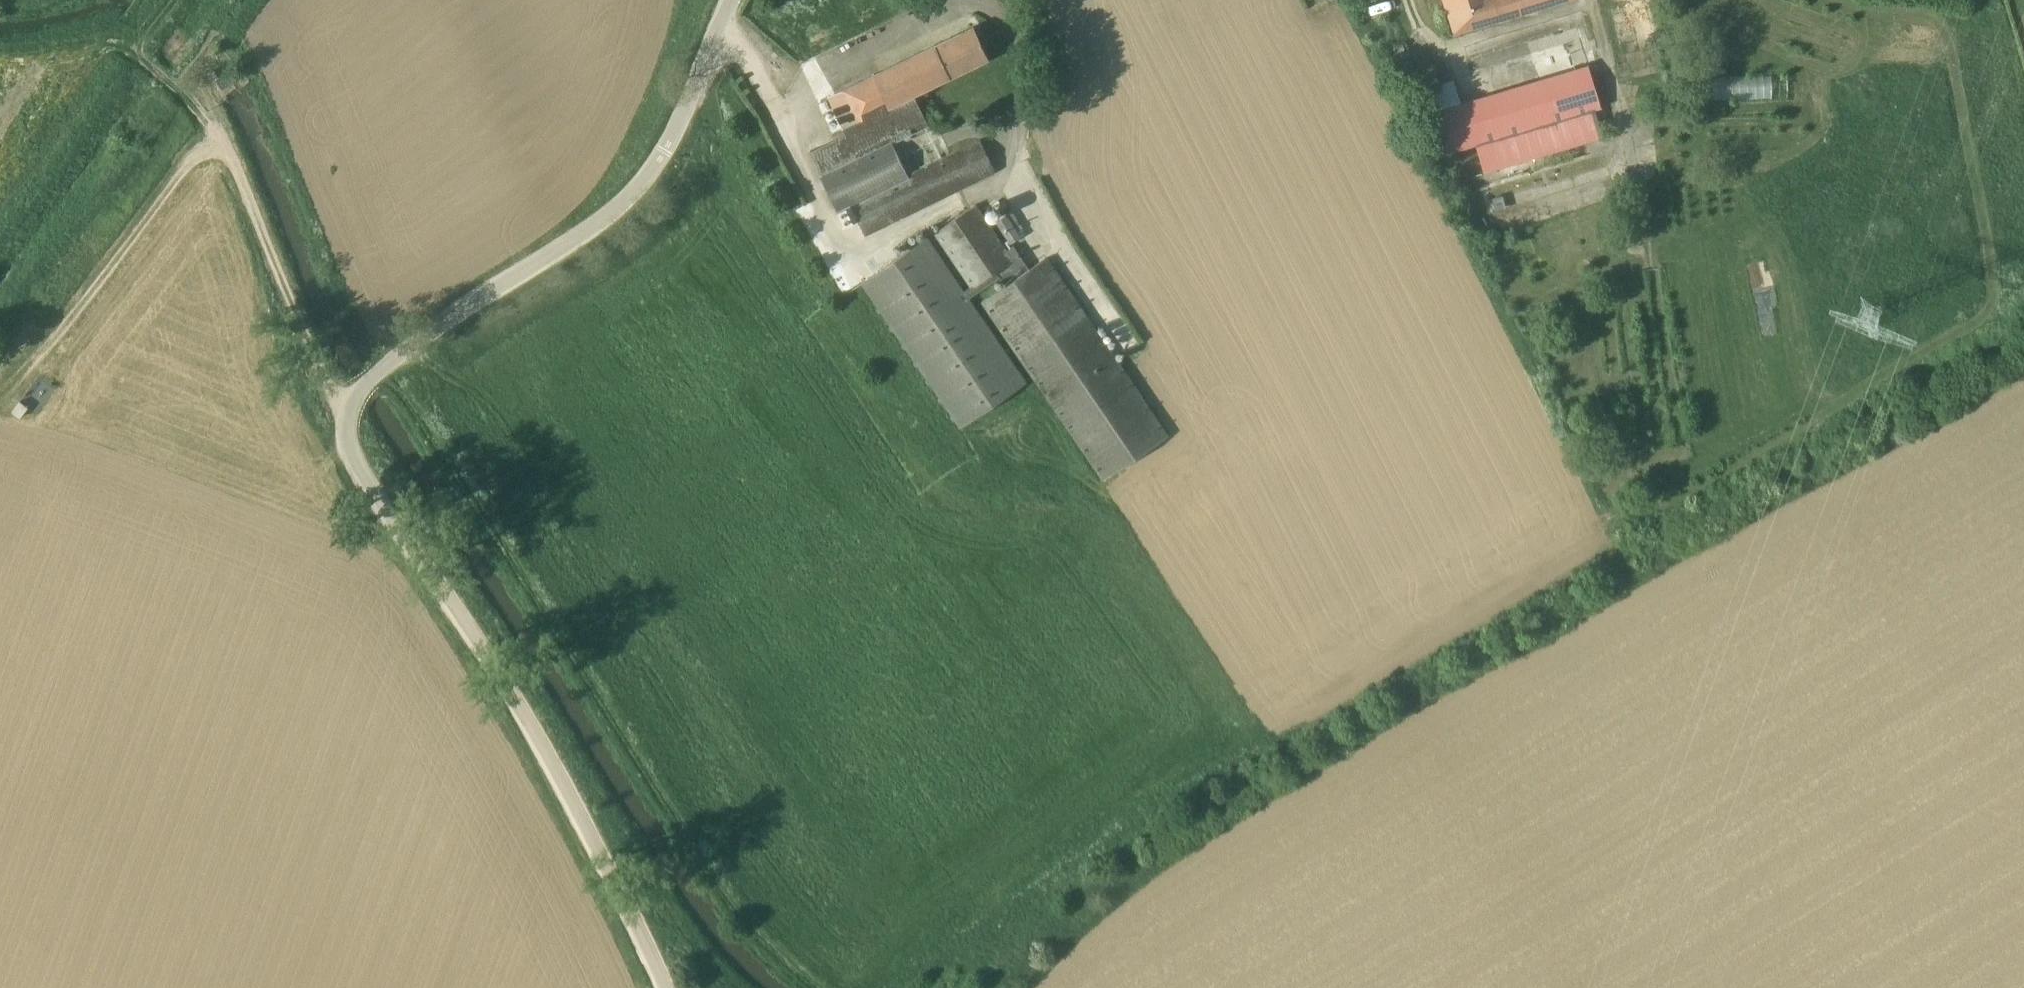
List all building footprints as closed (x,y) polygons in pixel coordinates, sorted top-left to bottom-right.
[(1362,23),(1398,4),(1396,0),(1354,0),(1351,1),(1362,23)] [(1454,32),(1562,0),(1444,0),(1454,32)] [(974,26),(819,102),(835,135),(916,95),(990,59),(974,26)] [(1471,145),(1478,172),(1597,139),(1589,109),(1595,107),(1583,65),(1456,100),(1450,78),(1422,86),(1441,153),(1471,145)] [(224,77),(215,82),(220,91),(234,83),(228,74),(224,77)] [(1707,77),(1708,99),(1787,97),(1786,75),(1707,77)] [(916,95),(835,135),(849,164),(823,177),(839,211),(853,205),(867,234),(997,171),(982,141),(910,176),(894,143),(930,126),(916,95)] [(1503,195),(1493,197),(1496,211),(1507,208),(1503,195)] [(974,286),(965,292),(970,299),(1003,277),(1008,285),(984,301),(1106,479),(1171,435),(1120,361),(1048,257),(1032,269),(1016,245),(1008,250),(977,205),(937,232),(974,286)] [(1007,216),(997,223),(1011,244),(1022,237),(1007,216)] [(1028,383),(970,299),(965,292),(929,238),(864,283),(963,427),(1028,383)]
